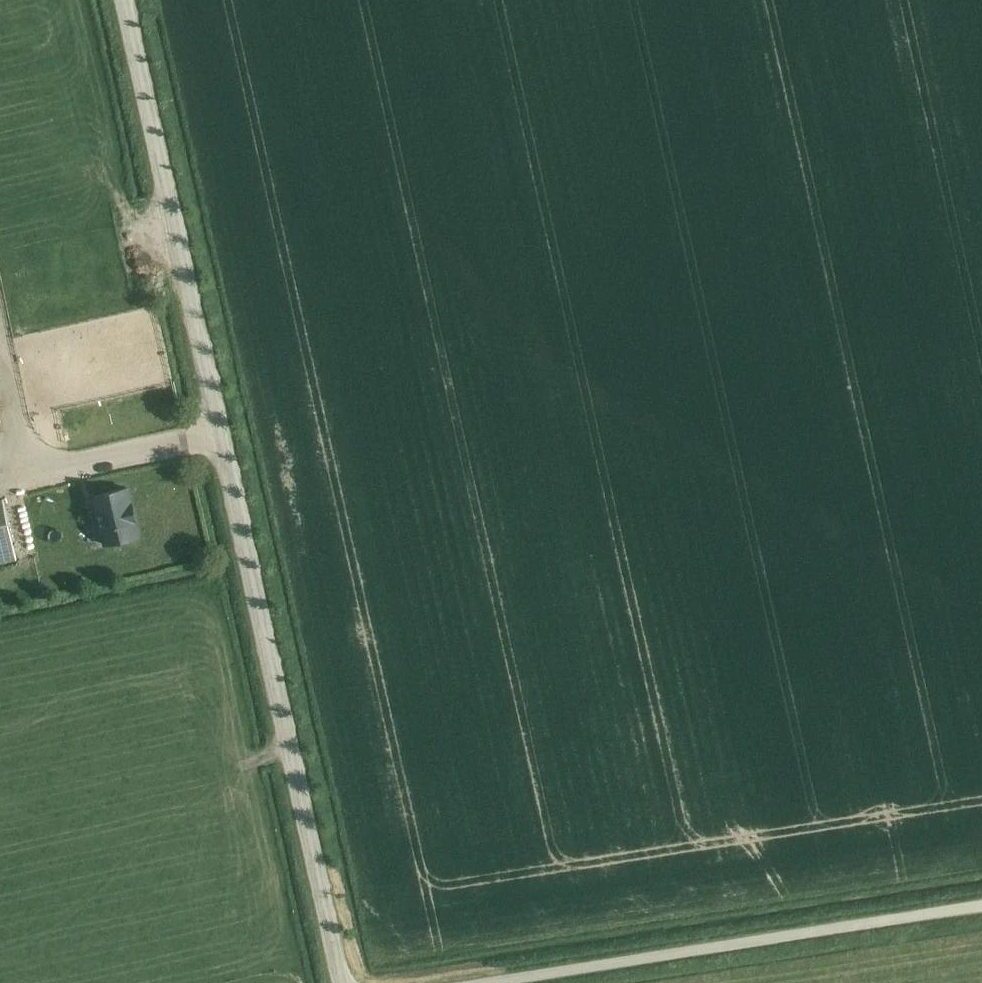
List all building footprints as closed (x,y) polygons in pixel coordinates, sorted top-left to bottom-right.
[(127,488),(93,496),(104,545),(116,542),(117,546),(128,543),(127,539),(138,536),(134,520),(136,520),(132,503),(130,504),(127,488)] [(16,559),(3,499),(0,500),(0,562),(16,559)]
